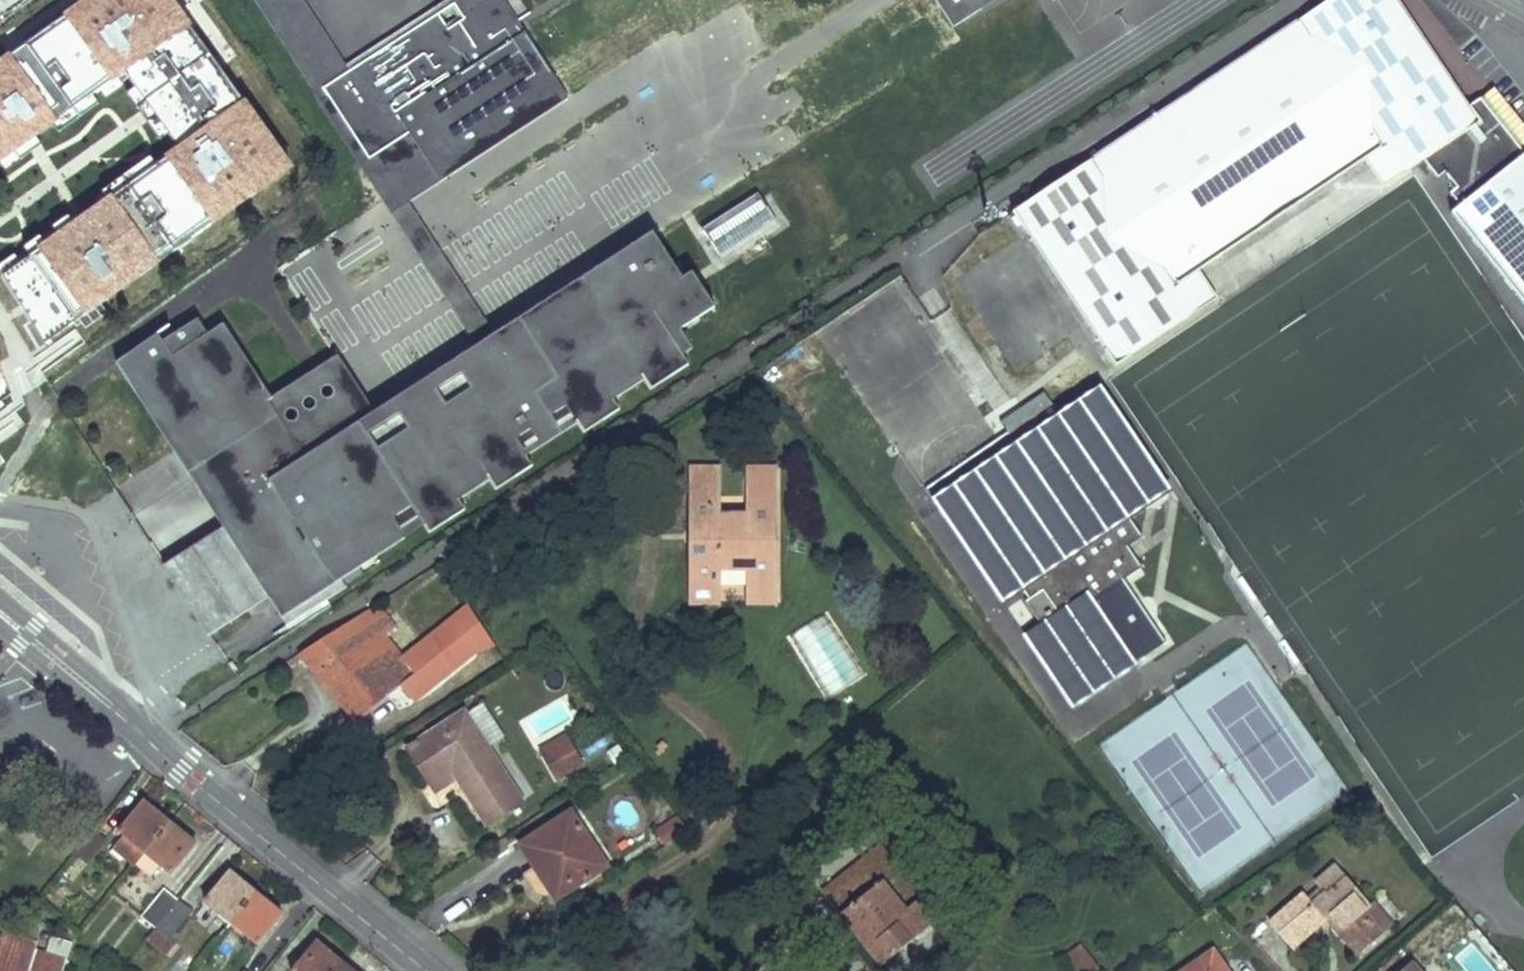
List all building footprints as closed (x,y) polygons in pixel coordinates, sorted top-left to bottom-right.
[(0,61),(0,162),(124,74),(175,148),(2,274),(43,343),(296,167),(175,0),(83,0),(0,61)] [(349,71),(304,0),(255,0),(254,1),(393,215),(410,204),(442,183),(411,135),(371,160),(325,89),(349,71)] [(506,0),(460,0),(349,71),(325,89),(371,160),(411,135),(398,116),(527,32),(506,0)] [(955,25),(993,0),(940,0),(955,25)] [(1114,148),(1013,216),(1113,369),(1197,315),(1178,286),(1195,273),(1321,190),(1361,164),(1378,153),(1397,182),(1429,161),(1478,130),(1462,105),(1394,0),(1338,0),(1239,65),(1114,148)] [(566,47),(581,76),(668,31),(653,2),(566,47)] [(572,100),(527,32),(398,116),(411,135),(442,183),(572,100)] [(1462,105),(1478,130),(1429,161),(1433,170),(1443,166),(1457,186),(1447,188),(1458,199),(1451,205),(1523,300),(1523,150),(1479,94),(1462,105)] [(1378,153),(1361,164),(1381,193),(1397,182),(1378,153)] [(715,256),(786,226),(771,190),(699,220),(715,256)] [(654,227),(493,332),(475,343),(372,410),(301,456),(265,479),(332,584),(424,525),(428,533),(464,510),(457,500),(490,479),(496,489),(532,465),(526,455),(578,422),(584,432),(621,408),(615,398),(645,379),(650,388),(691,362),(685,353),(695,346),(682,327),(718,304),(695,268),(685,274),(654,227)] [(1005,278),(1031,263),(1010,228),(984,244),(1005,278)] [(1195,273),(1178,286),(1197,315),(1214,302),(1195,273)] [(883,322),(899,350),(922,338),(906,309),(883,322)] [(195,316),(158,339),(169,354),(204,331),(195,316)] [(153,331),(111,360),(183,472),(274,415),(265,400),(270,398),(220,321),(204,331),(169,354),(158,339),(153,331)] [(270,395),(270,398),(265,400),(274,415),(301,456),(372,410),(336,354),(270,395)] [(924,491),(997,604),(1020,589),(1028,602),(1025,604),(1038,626),(1042,624),(1047,632),(1027,644),(1069,709),(1135,666),(1093,602),(1140,572),(1127,550),(1141,541),(1126,519),(1168,491),(1101,390),(1060,418),(1048,400),(1005,430),(1008,434),(924,491)] [(274,415),(183,472),(278,619),(332,584),(265,479),(301,456),(274,415)] [(875,456),(908,449),(903,423),(869,430),(875,456)] [(715,475),(690,475),(689,586),(716,586),(716,572),(744,572),(745,604),(772,605),(771,485),(745,485),(745,518),(716,518),(715,475)] [(771,475),(745,475),(745,485),(771,485),(771,475)] [(716,586),(689,586),(689,605),(715,605),(716,586)] [(377,606),(300,656),(358,722),(386,700),(394,708),(405,699),(411,704),(473,657),(491,650),(465,613),(405,659),(388,636),(396,630),(377,606)] [(484,697),(470,702),(486,742),(499,736),(484,697)] [(521,802),(463,714),(412,746),(433,780),(450,770),(486,825),(521,802)] [(536,746),(553,781),(584,766),(567,731),(536,746)] [(167,825),(142,804),(118,834),(123,839),(113,850),(133,867),(167,825)] [(571,813),(521,845),(556,898),(606,866),(571,813)] [(679,816),(656,832),(666,846),(688,829),(679,816)] [(193,846),(167,825),(133,867),(150,881),(159,868),(168,876),(193,846)] [(921,897),(882,846),(823,890),(878,965),(942,916),(926,893),(921,897)] [(1362,912),(1370,904),(1336,866),(1315,883),(1320,890),(1308,899),(1303,894),(1269,924),(1290,948),(1330,916),(1361,952),(1381,935),(1362,912)] [(231,923),(254,893),(231,873),(206,903),(231,923)] [(156,928),(178,900),(164,889),(142,917),(156,928)] [(281,914),(254,893),(231,923),(256,945),(269,930),(281,914)] [(193,912),(178,900),(156,928),(145,942),(165,958),(175,944),(170,939),(193,912)] [(42,953),(36,951),(38,945),(3,934),(0,944),(0,970),(64,970),(73,944),(53,938),(48,955),(42,953)] [(341,963),(317,943),(294,970),(335,970),(341,963)] [(1081,944),(1071,951),(1064,956),(1074,970),(1097,970),(1099,970),(1081,944)] [(1213,951),(1183,970),(1227,970),(1213,951)] [(934,956),(915,970),(945,970),(934,956)]
